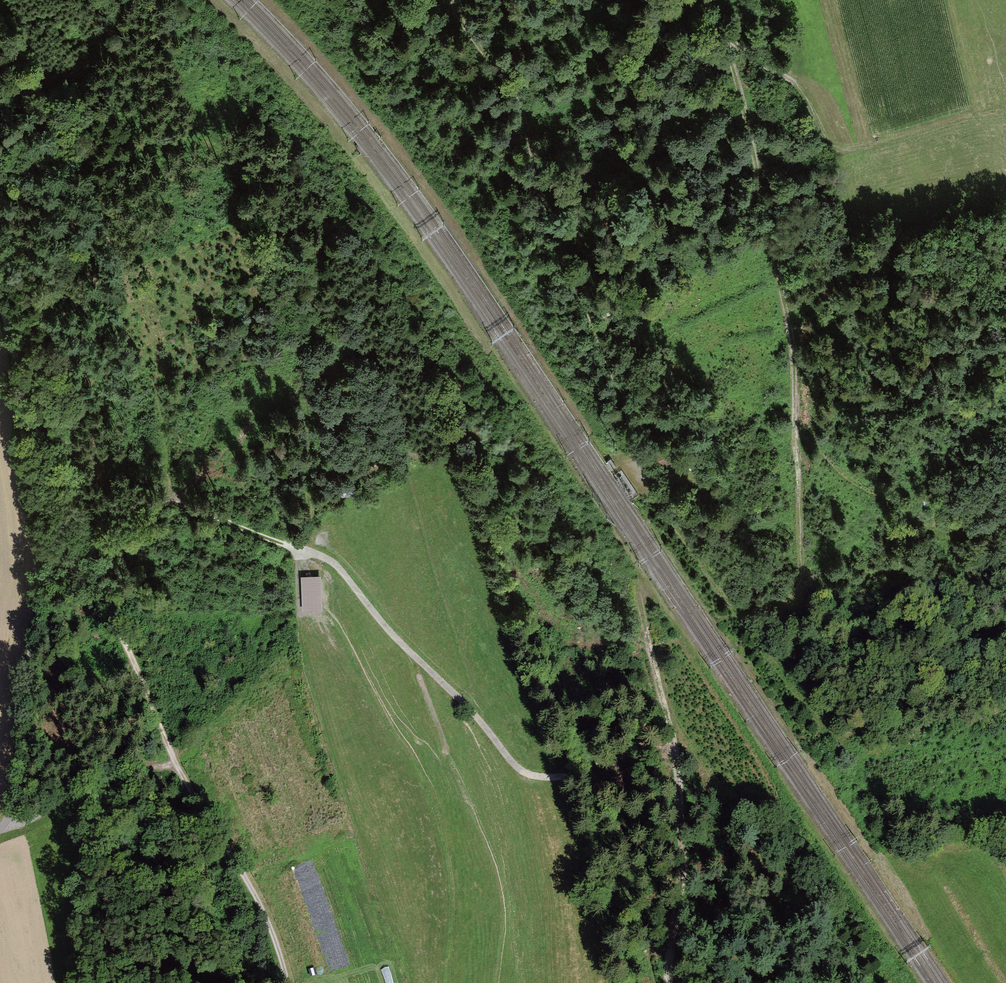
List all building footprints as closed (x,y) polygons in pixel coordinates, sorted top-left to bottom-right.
[(303,611),(323,610),(321,576),(302,577),(303,611)]
